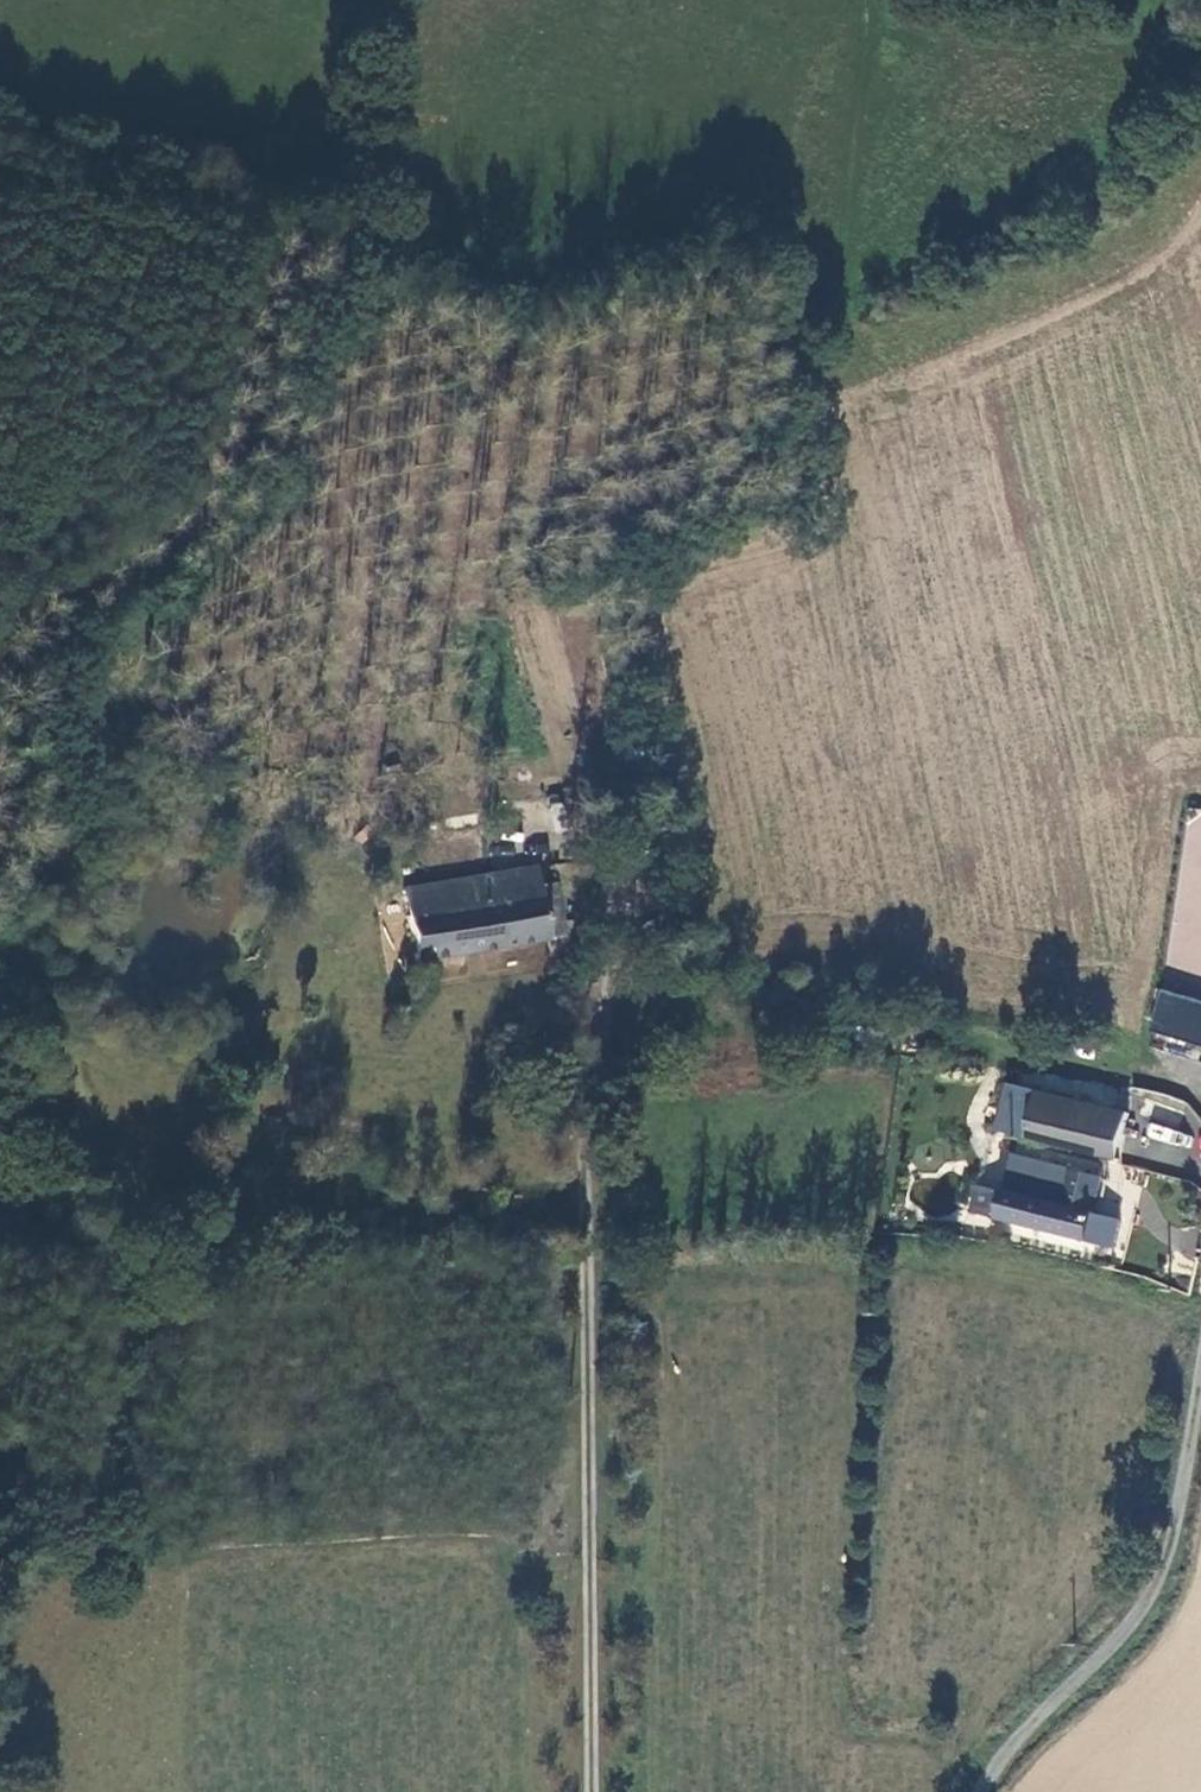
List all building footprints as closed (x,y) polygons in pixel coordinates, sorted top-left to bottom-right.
[(400,962),(557,936),(553,912),(540,914),(532,868),(401,890),(410,943),(397,945),(400,962)] [(1165,993),(1155,1028),(1200,1041),(1200,1003),(1165,993)] [(1133,1115),(1017,1080),(1003,1127),(1119,1161),(1133,1115)] [(1105,1181),(1043,1164),(1033,1196),(1014,1191),(1006,1217),(1092,1242),(1100,1215),(1095,1214),(1105,1181)]
